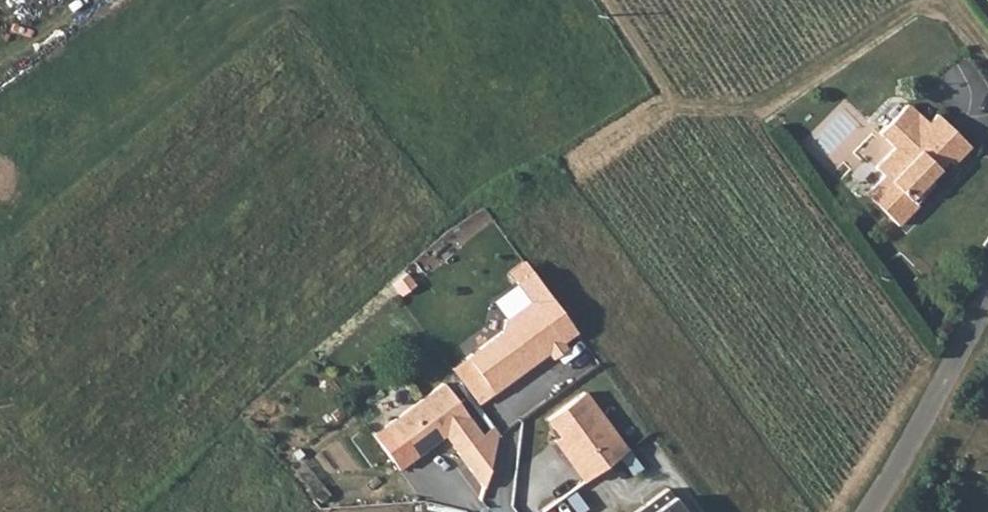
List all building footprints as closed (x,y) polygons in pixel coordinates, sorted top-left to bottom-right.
[(920,122),(900,103),(872,131),(887,146),(870,163),(877,172),(859,190),(891,223),(910,205),(902,196),(910,190),(914,195),(925,185),(921,178),(942,158),(946,163),(962,146),(930,113),(920,122)] [(500,334),(464,357),(490,397),(573,335),(528,272),(490,301),(500,321),(500,334)] [(441,384),(370,436),(397,470),(416,459),(429,449),(444,441),(481,492),(499,436),(492,428),(481,435),(441,384)] [(559,463),(572,480),(614,449),(570,391),(534,418),(547,435),(565,459),(559,463)] [(565,459),(547,435),(541,440),(559,463),(565,459)] [(653,488),(621,511),(671,511),(653,488)]
